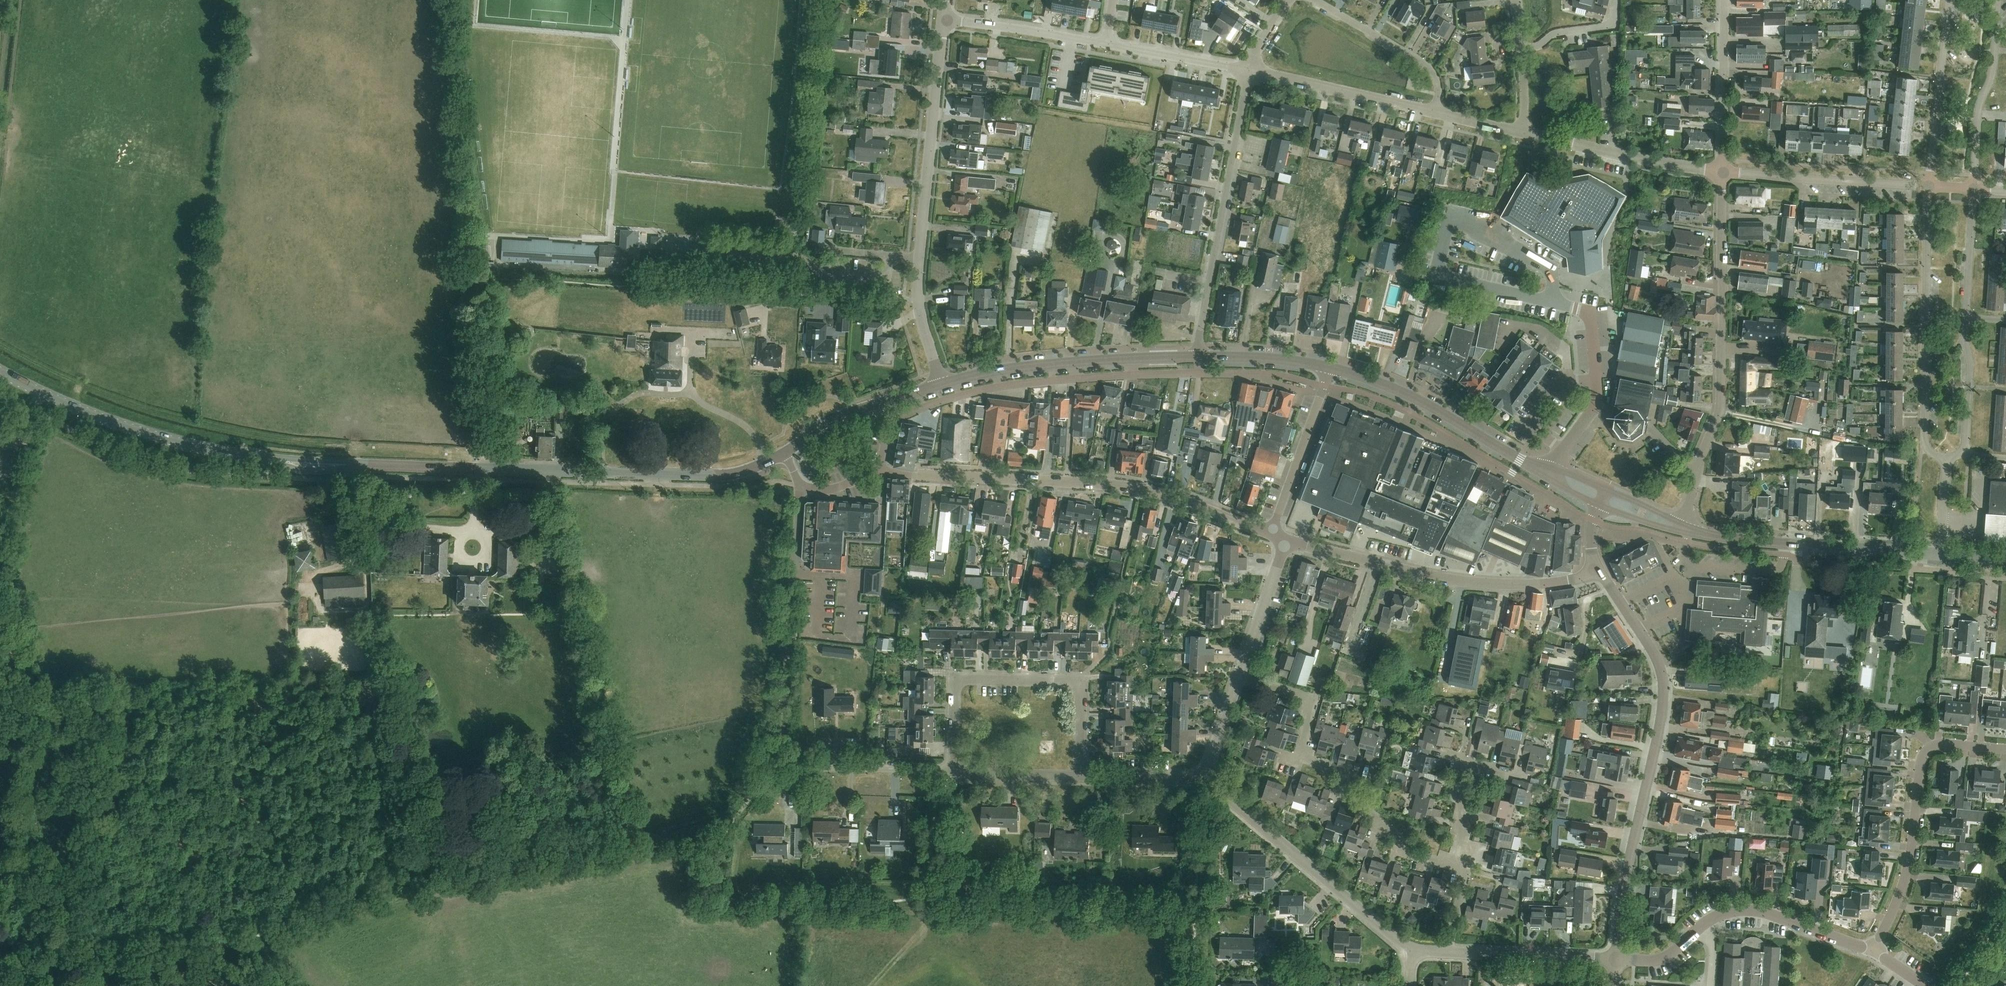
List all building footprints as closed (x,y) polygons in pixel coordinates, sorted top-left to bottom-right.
[(1052,10),(1064,13),(1066,0),(1054,0),(1052,10)] [(1064,13),(1075,15),(1078,0),(1066,0),(1064,13)] [(1087,0),(1078,0),(1075,15),(1087,17),(1089,6),(1090,0),(1087,0)] [(1089,6),(1101,8),(1102,2),(1091,0),(1090,0),(1089,6)] [(1403,10),(1397,7),(1393,15),(1398,18),(1397,19),(1407,25),(1414,13),(1420,16),(1426,6),(1415,0),(1414,0),(1411,5),(1407,2),(1403,10)] [(1466,1),(1458,1),(1458,9),(1471,7),(1471,0),(1465,0),(1466,1)] [(1573,6),(1572,6),(1606,15),(1606,14),(1595,11),(1595,5),(1592,4),(1593,0),(1573,0),(1573,6)] [(1886,1),(1876,0),(1876,9),(1886,10),(1886,1)] [(1441,35),(1448,39),(1456,25),(1451,23),(1453,19),(1444,14),(1451,2),(1439,4),(1431,18),(1437,22),(1432,30),(1433,30),(1431,34),(1432,36),(1437,39),(1439,38),(1441,35)] [(1905,16),(1924,18),(1925,6),(1906,3),(1905,16)] [(1681,6),(1687,6),(1687,17),(1700,18),(1700,5),(1675,5),(1675,12),(1682,12),(1681,6)] [(1227,6),(1220,17),(1220,18),(1228,23),(1228,22),(1229,23),(1240,30),(1247,19),(1236,12),(1227,6)] [(1145,10),(1142,27),(1154,29),(1157,13),(1145,10)] [(1484,10),(1467,12),(1468,20),(1464,20),(1461,25),(1466,28),(1473,27),(1473,29),(1481,28),(1481,26),(1486,25),(1484,10)] [(1765,12),(1765,20),(1765,22),(1770,22),(1770,25),(1784,25),(1784,20),(1784,11),(1765,12)] [(909,38),(912,14),(895,12),(892,36),(909,38)] [(1168,15),(1157,13),(1154,29),(1165,31),(1168,15)] [(1752,17),(1748,17),(1737,17),(1737,32),(1753,32),(1753,36),(1763,36),(1763,14),(1752,14),(1752,17)] [(1180,17),(1168,15),(1165,31),(1177,33),(1180,17)] [(1903,28),(1923,30),(1924,18),(1905,16),(1903,28)] [(1222,33),(1233,41),(1240,30),(1229,23),(1228,22),(1228,23),(1220,18),(1218,21),(1212,20),(1210,30),(1223,33),(1222,33)] [(1194,19),(1193,27),(1201,28),(1202,21),(1194,19)] [(1786,25),(1786,32),(1786,49),(1818,48),(1818,25),(1792,25),(1792,19),(1784,20),(1784,25),(1786,25)] [(1860,24),(1828,25),(1828,35),(1860,34),(1860,24)] [(1885,26),(1875,25),(1875,35),(1885,35),(1885,26)] [(1902,41),(1921,43),(1923,30),(1903,28),(1902,41)] [(854,40),(880,43),(880,37),(869,35),(870,32),(854,31),(854,40)] [(1455,35),(1458,42),(1468,37),(1465,31),(1455,35)] [(1691,46),(1691,42),(1706,42),(1706,31),(1681,31),(1681,34),(1679,34),(1679,36),(1671,36),(1671,37),(1673,37),(1673,45),(1669,45),(1669,46),(1693,46),(1691,46)] [(1610,35),(1612,47),(1620,46),(1618,34),(1610,35)] [(1484,37),(1468,39),(1463,46),(1471,51),(1474,79),(1475,79),(1475,85),(1489,84),(1496,83),(1494,64),(1487,65),(1484,37)] [(880,43),(854,40),(853,49),(866,50),(866,48),(879,49),(880,43)] [(1901,53),(1920,55),(1921,43),(1902,41),(1901,53)] [(1759,51),(1765,51),(1765,45),(1737,45),(1737,53),(1759,53),(1759,51)] [(988,57),(989,49),(964,46),(962,61),(977,63),(978,56),(988,57)] [(1571,67),(1591,65),(1591,61),(1593,61),(1593,62),(1608,60),(1608,59),(1607,46),(1589,48),(1589,51),(1569,53),(1571,67)] [(895,75),(898,51),(881,49),(879,73),(895,75)] [(1884,51),(1874,50),(1874,60),(1883,60),(1884,51)] [(1759,53),(1737,53),(1737,62),(1765,62),(1765,51),(1759,51),(1759,53)] [(1807,52),(1791,52),(1792,63),(1807,62),(1807,52)] [(1652,53),(1633,53),(1633,68),(1644,68),(1644,66),(1652,66),(1652,53)] [(1920,55),(1901,53),(1899,66),(1918,68),(1920,55)] [(1615,59),(1608,59),(1608,60),(1593,62),(1593,61),(1591,61),(1591,65),(1595,107),(1609,105),(1608,98),(1606,98),(1605,96),(1612,95),(1610,72),(1617,71),(1615,59)] [(1770,59),(1770,71),(1772,71),(1784,72),(1784,59),(1770,59)] [(1061,90),(1057,107),(1088,113),(1090,103),(1091,103),(1093,96),(1091,96),(1093,89),(1146,100),(1151,77),(1091,65),(1088,82),(1084,81),(1081,94),(1061,90)] [(1680,68),(1680,78),(1710,78),(1710,68),(1693,68),(1693,69),(1680,68)] [(1761,90),(1761,87),(1770,87),(1771,84),(1772,84),(1772,88),(1781,89),(1781,78),(1814,81),(1814,74),(1795,72),(1784,72),(1772,71),(1772,78),(1762,77),(1745,76),(1744,89),(1761,90)] [(1624,72),(1623,85),(1635,86),(1636,73),(1624,72)] [(986,92),(987,76),(961,73),(959,85),(974,87),(974,91),(986,92)] [(1893,82),(1897,83),(1896,89),(1916,91),(1917,79),(1900,77),(1900,75),(1894,74),(1893,82)] [(1037,87),(1035,99),(1039,99),(1041,88),(1040,87),(1041,77),(1027,75),(1025,86),(1037,87)] [(1861,76),(1861,90),(1870,90),(1871,76),(1861,76)] [(1710,89),(1710,78),(1680,78),(1665,77),(1665,90),(1677,91),(1677,86),(1679,86),(1679,88),(1693,88),(1710,89)] [(879,87),(878,92),(870,91),(868,113),(876,114),(891,115),(894,90),(882,89),(883,81),(859,79),(858,85),(879,87)] [(1872,87),(1881,87),(1882,80),(1872,79),(1872,87)] [(1174,81),(1171,98),(1183,100),(1186,83),(1174,81)] [(1197,86),(1186,83),(1183,100),(1194,102),(1197,86)] [(1209,88),(1197,86),(1194,102),(1206,104),(1209,88)] [(1881,87),(1872,87),(1871,94),(1881,95),(1881,87)] [(1220,90),(1209,88),(1206,104),(1217,106),(1220,90)] [(1895,102),(1914,104),(1916,91),(1896,89),(1895,102)] [(1868,104),(1869,91),(1857,91),(1857,104),(1868,104)] [(1714,111),(1714,99),(1699,98),(1699,96),(1690,96),(1690,113),(1698,113),(1698,110),(1714,111)] [(984,110),(985,102),(974,101),(974,99),(958,97),(957,109),(973,111),(973,109),(984,110)] [(1772,100),(1771,112),(1782,113),(1783,101),(1772,100)] [(1657,116),(1680,118),(1681,108),(1667,107),(1668,103),(1658,102),(1657,116)] [(1914,104),(1895,102),(1894,114),(1913,116),(1914,104)] [(1870,112),(1879,113),(1880,105),(1870,104),(1870,112)] [(1261,122),(1262,122),(1260,129),(1268,131),(1270,124),(1282,127),(1283,121),(1303,126),(1307,111),(1283,105),(1281,111),(1265,107),(1261,122)] [(1801,115),(1801,105),(1794,105),(1793,114),(1801,115)] [(1801,105),(1801,115),(1808,115),(1809,106),(1801,105)] [(1742,119),(1769,120),(1770,108),(1760,108),(1760,107),(1742,106),(1742,119)] [(1826,117),(1826,107),(1819,107),(1818,116),(1826,117)] [(1826,107),(1826,117),(1833,117),(1834,108),(1826,107)] [(1851,118),(1852,109),(1844,108),(1843,118),(1851,118)] [(1852,109),(1851,118),(1859,119),(1859,109),(1852,109)] [(1003,112),(993,111),(992,119),(1002,120),(1003,112)] [(1879,113),(1870,112),(1869,119),(1878,120),(1879,113)] [(1337,130),(1340,117),(1326,114),(1322,127),(1323,127),(1322,134),(1328,135),(1330,128),(1337,130)] [(1893,120),(1892,127),(1887,126),(1912,129),(1913,116),(1894,114),(1888,114),(1887,120),(1893,120)] [(1680,119),(1665,118),(1664,129),(1679,130),(1680,119)] [(1359,137),(1363,123),(1352,120),(1349,135),(1359,137)] [(1018,124),(997,122),(996,133),(1017,135),(1018,124)] [(854,125),(834,123),(834,128),(844,129),(843,133),(854,134),(854,125)] [(981,131),(982,124),(971,123),(971,126),(955,124),(954,137),(970,138),(971,130),(981,131)] [(1363,123),(1359,137),(1370,140),(1374,125),(1363,123)] [(1807,126),(1807,131),(1800,131),(1798,150),(1811,151),(1812,131),(1812,126),(1807,126)] [(1823,152),(1825,132),(1825,127),(1820,126),(1819,132),(1812,131),(1811,151),(1823,152)] [(1891,139),(1910,141),(1912,129),(1887,126),(1886,131),(1892,132),(1891,139)] [(1392,145),(1396,130),(1385,128),(1382,142),(1392,145)] [(888,158),(889,142),(872,141),(873,130),(862,129),(861,139),(858,139),(856,161),(877,163),(877,157),(888,158)] [(1711,148),(1713,131),(1685,129),(1684,149),(1695,150),(1695,147),(1711,148)] [(1868,137),(1877,138),(1878,130),(1868,129),(1868,137)] [(1407,133),(1396,130),(1392,145),(1391,150),(1394,151),(1408,154),(1410,146),(1404,145),(1407,133)] [(1798,150),(1800,131),(1787,130),(1785,149),(1798,150)] [(1836,153),(1837,133),(1825,132),(1823,152),(1836,153)] [(1179,135),(1167,133),(1166,140),(1178,142),(1179,135)] [(1848,153),(1850,134),(1837,133),(1836,153),(1848,153)] [(1850,134),(1848,153),(1861,154),(1863,135),(1850,134)] [(1425,152),(1429,138),(1418,136),(1413,158),(1424,160),(1424,158),(1424,157),(1425,152)] [(1877,138),(1868,137),(1867,144),(1876,145),(1877,138)] [(1291,141),(1275,138),(1268,168),(1283,172),(1291,141)] [(1424,157),(1424,158),(1425,155),(1435,158),(1436,155),(1439,141),(1429,138),(1425,152),(1424,157)] [(1319,152),(1322,140),(1314,139),(1312,151),(1319,152)] [(1910,141),(1891,139),(1889,152),(1909,154),(1910,141)] [(2005,153),(2005,147),(2005,139),(1998,139),(1997,153),(2005,153)] [(1198,155),(1214,158),(1216,146),(1201,144),(1187,142),(1187,147),(1200,149),(1198,155)] [(1465,160),(1466,158),(1467,158),(1469,148),(1452,144),(1450,153),(1449,153),(1447,160),(1448,160),(1447,167),(1452,168),(1454,161),(1452,161),(1455,155),(1459,156),(1459,159),(1460,161),(1464,162),(1465,160)] [(1005,149),(988,148),(987,158),(1004,160),(1005,149)] [(1165,157),(1166,149),(1156,148),(1155,155),(1165,157)] [(1328,150),(1320,148),(1319,156),(1327,158),(1328,150)] [(970,152),(970,151),(953,149),(951,162),(968,164),(968,167),(978,168),(980,153),(970,152)] [(1377,168),(1380,153),(1373,151),(1369,166),(1377,168)] [(1481,163),(1478,162),(1472,161),(1470,173),(1482,176),(1485,164),(1489,165),(1488,170),(1495,171),(1496,166),(1497,166),(1499,154),(1484,151),(1481,163)] [(1339,152),(1336,163),(1351,166),(1354,156),(1339,152)] [(1250,154),(1249,160),(1261,163),(1262,157),(1250,154)] [(1214,158),(1198,155),(1197,161),(1185,158),(1184,158),(1177,157),(1176,166),(1177,166),(1178,162),(1212,168),(1214,158)] [(1406,158),(1403,171),(1411,173),(1414,160),(1406,158)] [(1177,166),(1176,166),(1175,168),(1195,172),(1194,176),(1210,179),(1212,168),(1178,162),(1177,166)] [(1436,178),(1439,167),(1440,164),(1432,162),(1429,176),(1436,178)] [(1396,167),(1394,176),(1401,178),(1403,169),(1396,167)] [(1439,167),(1436,178),(1435,183),(1444,184),(1447,169),(1439,167)] [(1168,174),(1167,179),(1192,185),(1194,176),(1183,174),(1183,175),(1175,173),(1174,175),(1168,174)] [(1296,185),(1299,175),(1292,173),(1290,183),(1296,185)] [(997,179),(969,176),(958,175),(956,191),(957,191),(956,196),(954,195),(952,209),(961,210),(961,213),(969,214),(970,202),(978,203),(979,196),(965,194),(965,191),(967,192),(968,186),(996,189),(997,179)] [(1528,175),(1504,216),(1536,235),(1569,255),(1570,269),(1580,268),(1580,271),(1592,270),(1592,267),(1602,267),(1599,238),(1624,197),(1589,176),(1547,186),(1528,175)] [(1240,200),(1251,202),(1254,188),(1261,190),(1264,178),(1253,176),(1252,182),(1244,180),(1240,200)] [(1155,179),(1153,187),(1164,189),(1165,181),(1155,179)] [(884,203),(886,183),(869,182),(867,202),(884,203)] [(1282,200),(1285,184),(1274,182),(1271,197),(1282,200)] [(1180,203),(1189,204),(1204,207),(1206,196),(1195,194),(1196,187),(1180,184),(1179,192),(1182,192),(1180,203)] [(1766,187),(1760,187),(1760,184),(1750,184),(1750,187),(1737,187),(1736,202),(1748,202),(1748,207),(1765,207),(1766,187)] [(1388,189),(1386,198),(1394,200),(1396,191),(1388,189)] [(1707,222),(1708,204),(1691,202),(1691,199),(1675,197),(1672,220),(1688,222),(1688,219),(1707,222)] [(1157,210),(1158,204),(1149,202),(1148,208),(1157,210)] [(1012,246),(1033,250),(1041,210),(1034,209),(1035,205),(1028,203),(1028,207),(1020,206),(1012,246)] [(1189,204),(1188,210),(1188,211),(1174,208),(1173,212),(1202,218),(1204,207),(1189,204)] [(1784,204),(1783,216),(1796,217),(1797,205),(1784,204)] [(852,214),(849,214),(850,208),(831,206),(830,218),(838,219),(837,232),(864,234),(866,219),(851,218),(852,214)] [(1401,206),(1398,218),(1398,220),(1417,224),(1420,210),(1401,206)] [(1805,229),(1805,226),(1817,227),(1818,207),(1806,207),(1805,214),(1799,214),(1798,228),(1805,229)] [(1830,228),(1831,208),(1818,207),(1817,227),(1830,228)] [(1831,208),(1830,228),(1842,228),(1844,209),(1831,208)] [(1844,209),(1842,228),(1855,229),(1857,210),(1844,209)] [(1495,214),(1485,210),(1482,218),(1493,222),(1495,214)] [(1202,218),(1173,212),(1173,213),(1171,220),(1186,223),(1185,226),(1200,229),(1202,218)] [(1888,225),(1903,226),(1903,213),(1888,213),(1888,225)] [(1255,224),(1256,216),(1242,214),(1241,221),(1237,220),(1233,237),(1248,240),(1251,223),(1255,224)] [(1279,216),(1273,241),(1291,245),(1297,220),(1279,216)] [(1781,241),(1793,242),(1795,224),(1796,218),(1784,217),(1781,241)] [(1739,238),(1759,238),(1764,238),(1763,221),(1739,221),(1739,238)] [(1098,231),(1102,231),(1101,241),(1107,241),(1107,231),(1109,231),(1109,222),(1098,222),(1098,231)] [(1169,223),(1158,222),(1157,229),(1168,230),(1169,223)] [(999,228),(976,225),(975,234),(988,236),(988,231),(992,231),(992,232),(998,233),(999,228)] [(1887,237),(1903,237),(1903,226),(1888,225),(1887,237)] [(636,243),(651,242),(650,228),(635,229),(636,243)] [(1703,255),(1706,236),(1690,234),(1690,231),(1675,228),(1671,250),(1703,255)] [(824,245),(825,231),(813,230),(812,244),(824,245)] [(974,242),(975,235),(959,234),(959,236),(949,235),(948,248),(965,249),(966,241),(974,242)] [(1887,249),(1903,249),(1903,237),(1887,237),(1887,249)] [(638,248),(599,245),(599,246),(574,244),(574,243),(502,239),(501,260),(572,265),(572,264),(598,266),(637,269),(638,248)] [(1381,240),(1375,265),(1383,268),(1385,259),(1397,262),(1400,245),(1381,240)] [(1858,259),(1859,251),(1847,249),(1848,249),(1841,248),(1840,256),(1858,259)] [(1766,251),(1766,253),(1742,249),(1739,265),(1767,269),(1767,271),(1797,275),(1800,255),(1766,251)] [(1816,249),(1815,256),(1821,257),(1827,258),(1828,251),(1816,249)] [(1903,249),(1887,249),(1887,261),(1903,261),(1903,249)] [(1272,289),(1280,255),(1264,251),(1256,286),(1272,289)] [(1628,275),(1640,276),(1644,253),(1632,251),(1628,275)] [(1248,271),(1250,256),(1240,254),(1237,269),(1248,271)] [(2005,269),(2005,255),(1991,254),(1990,268),(2005,269)] [(1696,274),(1699,260),(1674,255),(1671,273),(1683,275),(1684,272),(1696,274)] [(973,278),(974,264),(963,263),(963,267),(969,267),(969,278),(973,278)] [(1082,298),(1078,314),(1099,318),(1102,302),(1100,301),(1102,290),(1105,290),(1108,271),(1088,267),(1083,293),(1085,293),(1084,298),(1082,298)] [(1990,268),(1989,282),(2005,283),(2005,275),(2005,269),(1990,268)] [(1887,284),(1903,284),(1903,272),(1887,271),(1887,284)] [(1767,291),(1769,275),(1740,272),(1738,288),(1767,291)] [(1246,275),(1236,273),(1235,282),(1245,284),(1246,275)] [(1125,289),(1126,277),(1116,275),(1114,289),(1116,289),(1115,295),(1123,297),(1125,289)] [(1125,289),(1123,297),(1131,299),(1132,294),(1136,294),(1137,286),(1126,284),(1127,277),(1126,277),(1125,289)] [(1658,288),(1681,292),(1682,283),(1668,281),(1669,279),(1658,277),(1657,281),(1652,280),(1650,292),(1657,293),(1658,288)] [(1161,290),(1163,280),(1156,279),(1154,289),(1161,290)] [(1783,279),(1781,296),(1795,297),(1797,281),(1783,279)] [(1803,281),(1802,295),(1812,297),(1814,283),(1803,281)] [(1333,282),(1330,298),(1330,301),(1332,302),(1325,337),(1344,340),(1347,324),(1348,324),(1352,304),(1339,302),(1341,283),(1333,282)] [(2004,290),(2005,283),(1989,282),(1988,295),(2005,296),(2005,290),(2004,290)] [(1887,296),(1903,296),(1903,284),(1887,284),(1887,296)] [(968,285),(955,285),(955,294),(968,294),(968,285)] [(1642,297),(1642,286),(1631,286),(1631,297),(1642,297)] [(1855,296),(1855,286),(1855,287),(1850,287),(1849,306),(1844,305),(1843,312),(1853,314),(1854,306),(1855,296)] [(1066,287),(1052,287),(1050,287),(1048,325),(1067,326),(1068,303),(1065,303),(1065,296),(1068,296),(1069,287),(1066,287)] [(996,323),(997,312),(999,312),(999,306),(996,306),(996,298),(993,298),(993,289),(975,288),(975,300),(982,301),(981,323),(982,323),(988,323),(996,323)] [(1239,313),(1242,291),(1220,288),(1217,313),(1219,313),(1217,324),(1234,327),(1236,313),(1239,313)] [(1591,299),(1601,301),(1603,290),(1593,288),(1591,299)] [(1189,312),(1192,298),(1156,291),(1154,301),(1151,301),(1148,314),(1165,317),(1164,319),(1177,321),(1178,318),(1186,319),(1187,312),(1189,312)] [(1696,318),(1716,319),(1716,308),(1715,308),(1716,295),(1698,294),(1697,306),(1696,306),(1696,318)] [(1296,332),(1297,318),(1299,297),(1286,295),(1284,311),(1277,310),(1277,316),(1275,330),(1296,332)] [(1329,298),(1310,295),(1304,334),(1323,336),(1329,298)] [(2005,303),(2005,296),(1988,295),(1987,309),(2003,310),(2003,302),(2005,303)] [(966,322),(966,310),(965,310),(966,296),(954,296),(954,304),(955,304),(955,310),(948,310),(947,321),(966,322)] [(1887,308),(1903,308),(1903,296),(1887,296),(1887,308)] [(1132,324),(1136,305),(1109,300),(1106,319),(1132,324)] [(1038,312),(1038,301),(1026,301),(1026,311),(1016,311),(1015,325),(1034,325),(1034,312),(1038,312)] [(836,332),(850,333),(852,307),(838,306),(836,332)] [(746,308),(735,311),(739,326),(750,323),(746,308)] [(1903,308),(1887,308),(1887,320),(1903,320),(1903,308)] [(1495,349),(1502,313),(1485,310),(1478,345),(1495,349)] [(1405,312),(1400,329),(1398,337),(1404,339),(1404,338),(1408,339),(1411,326),(1412,327),(1415,315),(1405,312)] [(1655,365),(1659,346),(1660,346),(1664,326),(1671,327),(1672,320),(1665,319),(1629,312),(1623,339),(1620,358),(1655,365)] [(1611,313),(1602,315),(1605,331),(1615,330),(1611,313)] [(1784,346),(1787,320),(1758,317),(1757,321),(1744,320),(1743,338),(1762,339),(1761,343),(1784,346)] [(1394,348),(1398,337),(1400,329),(1355,318),(1350,341),(1357,343),(1356,346),(1361,348),(1361,345),(1368,347),(1369,342),(1394,348)] [(808,322),(806,352),(813,353),(812,362),(836,364),(837,341),(827,340),(828,324),(808,322)] [(892,348),(893,338),(882,337),(883,323),(866,322),(865,330),(874,331),(873,344),(874,344),(873,361),(890,362),(891,348),(892,348)] [(1404,338),(1404,339),(1399,356),(1413,360),(1422,329),(1412,327),(1411,326),(1408,339),(1404,338)] [(1420,362),(1418,370),(1431,373),(1432,373),(1435,374),(1435,375),(1442,379),(1446,372),(1457,378),(1466,362),(1475,331),(1455,326),(1447,352),(1444,350),(1425,344),(1420,362)] [(1688,349),(1702,350),(1703,337),(1696,336),(1697,331),(1683,330),(1683,338),(1689,339),(1688,349)] [(1887,343),(1903,343),(1903,331),(1887,330),(1887,343)] [(681,371),(682,356),(680,356),(681,347),(682,347),(682,335),(666,335),(666,341),(653,341),(653,351),(654,351),(654,359),(652,359),(652,369),(651,385),(681,386),(681,371)] [(1551,363),(1554,360),(1522,337),(1482,391),(1494,400),(1493,402),(1501,407),(1502,405),(1514,414),(1516,412),(1551,363)] [(782,367),(783,348),(777,347),(777,345),(767,344),(767,339),(759,338),(757,360),(765,361),(765,366),(774,366),(774,367),(780,368),(780,367),(782,367)] [(1835,344),(1809,340),(1807,358),(1833,361),(1835,344)] [(1886,355),(1902,355),(1903,343),(1887,343),(1886,355)] [(1702,350),(1688,349),(1688,352),(1683,352),(1682,362),(1702,363),(1702,350)] [(1886,367),(1902,367),(1902,355),(1886,355),(1886,367)] [(1757,357),(1756,359),(1741,359),(1741,370),(1758,370),(1758,367),(1778,367),(1778,358),(1757,357)] [(1639,420),(1639,421),(1646,422),(1657,366),(1655,366),(1655,365),(1620,358),(1616,377),(1621,378),(1616,405),(1615,405),(1613,416),(1621,417),(1621,416),(1626,413),(1628,412),(1634,413),(1636,414),(1639,420)] [(1477,395),(1488,379),(1481,374),(1486,367),(1476,360),(1461,381),(1470,388),(1469,389),(1477,395)] [(1680,368),(1668,367),(1668,374),(1674,374),(1674,380),(1679,380),(1687,380),(1687,387),(1701,388),(1702,375),(1689,374),(1689,368),(1681,368),(1680,368)] [(1902,367),(1886,367),(1886,379),(1902,379),(1902,367)] [(1999,369),(1998,383),(2005,384),(2005,369),(1999,369)] [(805,380),(807,372),(801,370),(798,378),(805,380)] [(1750,387),(1758,387),(1758,385),(1771,386),(1772,373),(1758,371),(1758,370),(1741,370),(1741,390),(1750,390),(1750,387)] [(1821,370),(1819,379),(1827,380),(1828,371),(1821,370)] [(1840,379),(1839,395),(1848,395),(1849,379),(1840,379)] [(1807,381),(1805,389),(1815,391),(1819,392),(1821,383),(1807,381)] [(1237,400),(1239,401),(1236,418),(1239,419),(1237,429),(1234,445),(1242,447),(1241,454),(1248,455),(1251,436),(1244,435),(1245,431),(1246,431),(1248,420),(1256,422),(1257,421),(1258,421),(1260,420),(1259,419),(1260,418),(1261,414),(1260,411),(1260,410),(1267,411),(1274,389),(1259,386),(1259,387),(1257,387),(1257,386),(1240,383),(1237,400)] [(1119,406),(1122,389),(1104,385),(1097,418),(1103,419),(1106,404),(1119,406)] [(1701,388),(1687,387),(1687,390),(1681,390),(1681,400),(1700,401),(1701,388)] [(1750,390),(1741,390),(1740,402),(1757,403),(1757,402),(1770,402),(1770,388),(1758,388),(1758,387),(1750,387),(1750,390)] [(1881,395),(1886,395),(1886,401),(1902,401),(1902,389),(1886,389),(1881,389),(1881,395)] [(1256,496),(1257,496),(1264,475),(1274,477),(1280,454),(1279,454),(1289,417),(1288,417),(1294,395),(1286,392),(1285,393),(1278,391),(1272,412),(1269,412),(1266,423),(1261,441),(1260,440),(1259,443),(1260,444),(1259,448),(1258,447),(1250,476),(1251,477),(1243,502),(1253,505),(1256,496)] [(1128,393),(1123,414),(1134,416),(1136,409),(1154,412),(1155,408),(1159,409),(1159,410),(1162,399),(1161,398),(1161,399),(1157,398),(1157,396),(1136,392),(1135,395),(1128,393)] [(1073,429),(1092,430),(1093,430),(1095,408),(1098,408),(1101,396),(1076,394),(1075,406),(1073,429)] [(1678,397),(1668,395),(1667,404),(1677,406),(1678,397)] [(1997,395),(1996,409),(2005,410),(2005,395),(1997,395)] [(1055,397),(1054,416),(1054,424),(1058,425),(1057,426),(1068,427),(1069,417),(1070,398),(1055,397)] [(1797,397),(1791,420),(1801,422),(1807,399),(1797,397)] [(1027,428),(1030,403),(990,398),(984,436),(985,438),(985,442),(983,442),(981,454),(1002,458),(1007,425),(1027,428)] [(1886,413),(1902,414),(1902,401),(1886,401),(1886,413)] [(547,408),(547,404),(529,404),(529,407),(523,407),(522,417),(538,418),(538,408),(547,408)] [(547,404),(547,408),(555,409),(555,418),(564,418),(564,405),(547,404)] [(973,417),(984,419),(986,406),(975,404),(973,417)] [(1045,449),(1050,405),(1032,404),(1028,447),(1045,449)] [(1225,440),(1231,412),(1201,405),(1198,418),(1209,421),(1206,436),(1225,440)] [(1329,417),(1298,498),(1321,507),(1359,522),(1434,552),(1462,499),(1478,463),(1449,452),(1450,450),(1424,439),(1425,438),(1353,409),(1352,412),(1349,411),(1349,410),(1339,405),(1334,416),(1335,417),(1334,420),(1330,419),(1330,418),(1329,417)] [(1663,423),(1669,424),(1671,408),(1665,407),(1663,423)] [(1702,413),(1685,408),(1680,423),(1686,425),(1683,436),(1693,440),(1700,421),(1699,421),(1700,419),(1702,413)] [(1996,409),(1995,423),(2005,423),(2005,410),(1996,409)] [(1175,454),(1183,416),(1163,412),(1156,449),(1175,454)] [(1621,416),(1621,417),(1620,424),(1610,427),(1618,440),(1633,442),(1646,433),(1638,427),(1639,421),(1639,420),(1636,414),(1634,413),(1628,412),(1626,413),(1621,416)] [(1902,414),(1886,413),(1886,425),(1902,426),(1902,414)] [(968,461),(970,419),(945,417),(942,459),(968,461)] [(894,466),(914,470),(919,447),(923,426),(903,422),(894,466)] [(1995,423),(1994,436),(2005,437),(2005,423),(1995,423)] [(1902,426),(1886,425),(1886,438),(1902,438),(1902,426)] [(549,432),(549,437),(544,437),(544,427),(539,426),(539,428),(536,428),(536,436),(535,457),(554,458),(555,432),(549,432)] [(1066,455),(1068,427),(1057,426),(1056,426),(1056,432),(1055,432),(1054,449),(1053,454),(1066,455)] [(1764,440),(1768,428),(1762,426),(1758,439),(1764,440)] [(1118,444),(1117,447),(1118,447),(1117,452),(1118,453),(1118,454),(1117,454),(1116,458),(1118,459),(1117,469),(1125,470),(1126,467),(1130,468),(1132,451),(1128,451),(1128,443),(1121,442),(1122,432),(1115,431),(1115,430),(1108,429),(1107,442),(1118,444)] [(1994,436),(1993,450),(2005,451),(2005,437),(1994,436)] [(1185,439),(1182,451),(1195,454),(1198,442),(1185,439)] [(1147,440),(1147,445),(1137,444),(1136,452),(1132,451),(1130,468),(1134,468),(1134,471),(1143,472),(1145,450),(1152,451),(1154,441),(1147,440)] [(1770,446),(1755,445),(1754,457),(1769,458),(1770,446)] [(1822,455),(1832,455),(1833,446),(1823,446),(1822,455)] [(1885,447),(1884,456),(1893,457),(1894,448),(1885,447)] [(1894,448),(1893,457),(1894,457),(1894,458),(1913,460),(1914,450),(1894,448)] [(1204,481),(1211,452),(1200,449),(1198,459),(1201,459),(1196,479),(1204,481)] [(1733,452),(1718,451),(1717,473),(1731,474),(1731,471),(1739,472),(1740,453),(1733,452)] [(1024,453),(1009,452),(1008,466),(1023,466),(1024,453)] [(1211,452),(1204,481),(1213,483),(1217,463),(1220,464),(1222,454),(1211,452)] [(13,466),(12,453),(0,454),(0,476),(2,476),(1,467),(13,466)] [(1165,476),(1168,462),(1154,458),(1151,473),(1165,476)] [(1789,516),(1799,516),(1801,493),(1814,494),(1815,483),(1797,482),(1798,470),(1790,470),(1789,516)] [(1854,486),(1855,470),(1843,470),(1843,478),(1842,486),(1843,486),(1842,490),(1838,489),(1839,486),(1827,486),(1826,500),(1831,500),(1831,506),(1849,507),(1849,495),(1853,495),(1853,486),(1854,486)] [(1483,548),(1495,517),(1509,486),(1482,471),(1462,508),(1447,535),(1441,551),(1476,563),(1480,553),(1483,548)] [(836,484),(835,477),(827,479),(829,486),(836,484)] [(887,530),(904,531),(905,520),(898,519),(899,501),(909,502),(910,480),(889,479),(887,530)] [(1991,480),(1989,513),(2005,514),(2005,481),(1991,480)] [(22,481),(13,481),(14,491),(22,491),(22,481)] [(1753,518),(1753,506),(1753,502),(1751,502),(1752,481),(1733,481),(1732,502),(1731,502),(1730,517),(1753,518)] [(1880,512),(1881,492),(1876,492),(1877,482),(1864,481),(1863,495),(1870,496),(1869,511),(1880,512)] [(1908,483),(1900,482),(1887,481),(1881,481),(1881,492),(1880,512),(1891,513),(1892,498),(1906,499),(1908,483)] [(1528,551),(1547,554),(1552,555),(1556,523),(1528,510),(1534,499),(1509,486),(1495,517),(1483,548),(1520,564),(1528,551)] [(1780,495),(1780,507),(1788,508),(1788,488),(1781,487),(1781,495),(1780,495)] [(928,517),(931,494),(917,492),(913,523),(923,524),(924,516),(928,517)] [(1813,518),(1814,494),(1801,493),(1799,516),(1799,517),(1813,518)] [(968,520),(969,510),(968,510),(969,498),(943,495),(936,551),(948,552),(952,522),(955,522),(956,518),(968,520)] [(1043,524),(1043,529),(1044,529),(1042,537),(1050,538),(1052,526),(1053,526),(1057,498),(1042,495),(1037,523),(1043,524)] [(1770,495),(1755,495),(1755,501),(1755,506),(1753,506),(1753,518),(1770,518),(1771,505),(1770,505),(1770,495)] [(1721,511),(1730,512),(1730,498),(1721,498),(1721,511)] [(878,525),(879,503),(816,500),(816,501),(806,501),(803,558),(805,561),(812,561),(812,571),(845,572),(847,540),(882,541),(882,525),(878,525)] [(1079,521),(1082,503),(1070,500),(1068,509),(1062,508),(1059,527),(1071,529),(1072,520),(1079,521)] [(985,501),(983,513),(977,512),(975,524),(987,526),(988,521),(994,522),(997,503),(985,501)] [(997,503),(994,522),(999,523),(997,534),(1010,536),(1012,517),(1007,516),(1008,504),(997,503)] [(1082,503),(1079,521),(1085,522),(1084,531),(1096,534),(1097,529),(1099,515),(1093,514),(1095,505),(1082,503)] [(1106,523),(1124,527),(1124,529),(1131,531),(1133,520),(1127,519),(1129,510),(1109,505),(1106,517),(1107,517),(1106,523)] [(1154,528),(1158,510),(1146,507),(1142,525),(1138,524),(1135,538),(1142,540),(1145,525),(1154,528)] [(1355,532),(1359,522),(1321,507),(1317,517),(1325,520),(1323,524),(1330,526),(1329,528),(1330,530),(1334,532),(1336,531),(1337,529),(1345,532),(1346,528),(1355,532)] [(1985,511),(1983,538),(2005,540),(2005,513),(1985,511)] [(1184,538),(1190,521),(1182,518),(1178,528),(1176,527),(1170,543),(1177,546),(1180,537),(1184,538)] [(323,526),(330,562),(355,556),(348,521),(323,526)] [(1190,521),(1184,538),(1188,540),(1185,548),(1191,551),(1197,535),(1194,533),(1198,524),(1190,521)] [(1575,524),(1556,523),(1552,555),(1551,569),(1554,569),(1570,571),(1571,563),(1579,564),(1581,536),(1574,535),(1575,524)] [(1150,535),(1147,546),(1155,548),(1158,537),(1150,535)] [(448,576),(449,539),(425,538),(424,574),(448,576)] [(1210,560),(1215,541),(1200,538),(1195,559),(1210,560)] [(499,540),(497,578),(520,580),(522,542),(499,540)] [(1650,567),(1658,563),(1649,543),(1633,550),(1623,555),(1610,562),(1621,583),(1634,577),(1633,574),(1649,565),(1650,567)] [(1224,562),(1247,564),(1248,557),(1239,557),(1239,545),(1225,544),(1224,562)] [(969,546),(968,561),(976,562),(977,546),(969,546)] [(312,549),(293,553),(297,571),(316,568),(312,549)] [(1113,549),(1111,559),(1122,561),(1124,551),(1113,549)] [(1213,562),(1223,562),(1224,550),(1214,550),(1213,562)] [(1543,576),(1543,575),(1547,554),(1528,551),(1520,564),(1526,567),(1525,573),(1543,576)] [(927,572),(928,560),(912,558),(911,570),(927,572)] [(1041,589),(1044,570),(1046,558),(1037,559),(1036,566),(1035,566),(1028,602),(1038,603),(1041,589)] [(1320,570),(1315,569),(1316,565),(1300,560),(1294,581),(1293,580),(1291,589),(1303,593),(1301,600),(1308,602),(1310,594),(1307,594),(1311,583),(1316,584),(1320,570)] [(945,563),(930,561),(929,573),(944,574),(945,563)] [(1200,562),(1191,561),(1190,571),(1199,572),(1200,562)] [(1247,564),(1224,562),(1223,580),(1238,581),(1238,569),(1247,569),(1247,564)] [(1014,563),(1012,576),(1013,576),(1012,582),(1020,584),(1020,578),(1021,578),(1023,564),(1014,563)] [(1004,567),(992,567),(992,568),(985,568),(985,574),(991,575),(1004,576),(1004,567)] [(1162,581),(1164,569),(1152,567),(1150,579),(1162,581)] [(1044,570),(1041,589),(1046,590),(1047,586),(1056,588),(1059,573),(1058,573),(1059,569),(1051,568),(1051,571),(1049,571),(1044,570)] [(867,569),(866,569),(866,570),(865,592),(865,593),(866,593),(876,594),(877,587),(880,587),(881,587),(881,586),(882,571),(882,570),(881,570),(867,569)] [(364,591),(363,573),(323,577),(324,599),(326,599),(325,606),(365,604),(364,597),(364,591)] [(1174,574),(1169,589),(1178,592),(1183,577),(1174,574)] [(1335,601),(1342,579),(1327,574),(1322,591),(1320,596),(1335,601)] [(458,575),(457,604),(486,605),(487,576),(458,575)] [(1716,642),(1717,630),(1741,632),(1740,644),(1766,646),(1769,604),(1764,604),(1764,600),(1767,600),(1768,578),(1763,577),(1763,576),(1758,576),(1758,577),(1752,577),(1751,589),(1741,588),(1741,583),(1697,579),(1696,595),(1702,596),(1701,609),(1687,608),(1685,640),(1716,642)] [(543,577),(531,577),(531,584),(543,585),(543,577)] [(1116,579),(1103,577),(1101,588),(1114,590),(1116,579)] [(1331,625),(1327,636),(1344,642),(1355,607),(1349,605),(1351,600),(1351,601),(1357,584),(1342,579),(1335,601),(1337,596),(1344,598),(1343,603),(1342,603),(1334,626),(1331,625)] [(1553,606),(1578,602),(1576,588),(1551,592),(1553,606)] [(1207,608),(1230,609),(1231,604),(1222,603),(1222,591),(1208,590),(1207,608)] [(1536,614),(1537,610),(1541,610),(1543,594),(1532,592),(1530,609),(1532,609),(1530,619),(1526,618),(1523,630),(1538,633),(1540,621),(1539,621),(1540,614),(1536,614)] [(1379,626),(1389,629),(1393,618),(1392,618),(1395,616),(1396,616),(1396,618),(1408,620),(1409,615),(1413,616),(1413,615),(1412,615),(1413,610),(1416,611),(1419,609),(1420,604),(1418,601),(1416,600),(1416,599),(1417,599),(1395,593),(1391,611),(1392,611),(1392,612),(1390,611),(1389,616),(1383,614),(1379,626)] [(1815,594),(1814,604),(1809,603),(1805,656),(1825,657),(1828,616),(1838,617),(1840,596),(1815,594)] [(1177,606),(1188,607),(1189,597),(1180,596),(1179,605),(1177,605),(1177,606)] [(1497,600),(1475,596),(1473,606),(1469,605),(1466,622),(1477,624),(1477,627),(1476,627),(1474,634),(1475,634),(1475,637),(1458,634),(1448,684),(1476,689),(1486,639),(1479,638),(1481,627),(1483,628),(1482,634),(1487,635),(1490,618),(1494,618),(1497,600)] [(889,613),(900,614),(902,600),(890,600),(889,613)] [(926,600),(926,609),(941,610),(941,601),(926,600)] [(1021,600),(1019,613),(1026,614),(1028,601),(1021,600)] [(1903,603),(1885,600),(1884,612),(1880,612),(1877,635),(1877,636),(1901,639),(1904,622),(1901,621),(1903,603)] [(1461,602),(1458,611),(1464,612),(1466,604),(1461,602)] [(1135,603),(1131,619),(1136,620),(1140,604),(1135,603)] [(1509,603),(1506,617),(1504,625),(1519,628),(1523,606),(1509,603)] [(1300,604),(1297,615),(1307,618),(1310,606),(1300,604)] [(1558,608),(1560,618),(1562,618),(1566,618),(1581,615),(1580,605),(1564,607),(1558,608)] [(1188,607),(1177,606),(1176,615),(1188,616),(1188,607)] [(1230,609),(1207,608),(1206,626),(1221,626),(1221,614),(1230,615),(1230,609)] [(1581,616),(1581,615),(1566,618),(1562,618),(1560,623),(1562,624),(1567,623),(1568,635),(1582,633),(1581,626),(1583,626),(1581,616)] [(1870,644),(1873,618),(1865,617),(1863,631),(1862,631),(1861,643),(1870,644)] [(1552,628),(1553,625),(1558,627),(1560,623),(1551,619),(1548,627),(1552,628)] [(1955,632),(1952,632),(1953,629),(1946,629),(1944,647),(1951,648),(1951,647),(1953,647),(1953,654),(1978,657),(1979,642),(1976,642),(1978,621),(1959,619),(1958,631),(1955,631),(1955,632)] [(1615,653),(1617,651),(1631,642),(1616,620),(1602,629),(1607,636),(1605,638),(1615,653)] [(1290,636),(1300,639),(1304,625),(1294,622),(1290,636)] [(965,656),(965,630),(959,630),(930,629),(930,641),(924,641),(923,647),(930,648),(941,648),(941,642),(952,642),(952,655),(965,656)] [(965,630),(965,656),(978,656),(978,643),(985,643),(985,630),(978,630),(965,630)] [(985,630),(985,643),(990,643),(990,656),(1003,657),(1004,639),(1003,639),(997,639),(997,635),(992,634),(992,631),(985,630)] [(1496,655),(1498,647),(1501,648),(1505,632),(1497,630),(1493,646),(1494,646),(1492,654),(1496,655)] [(1022,644),(1023,632),(1003,631),(1003,639),(1004,639),(1003,657),(1016,657),(1016,644),(1022,644)] [(1023,632),(1022,644),(1028,644),(1028,657),(1042,658),(1042,640),(1035,640),(1035,636),(1030,636),(1030,632),(1023,632)] [(1042,640),(1042,658),(1054,658),(1054,645),(1061,645),(1062,632),(1042,632),(1042,640)] [(1062,632),(1061,645),(1066,645),(1066,658),(1080,659),(1080,641),(1073,641),(1074,633),(1062,632)] [(1080,641),(1080,659),(1092,659),(1093,646),(1099,646),(1100,633),(1093,633),(1093,637),(1088,637),(1088,641),(1080,641)] [(878,636),(877,649),(889,650),(890,638),(878,636)] [(1191,654),(1214,655),(1214,649),(1205,649),(1206,637),(1191,636),(1191,654)] [(1555,646),(1543,643),(1542,649),(1553,652),(1555,646)] [(1716,666),(1718,649),(1704,648),(1703,665),(1716,666)] [(1298,651),(1288,680),(1306,686),(1316,657),(1298,651)] [(1547,669),(1550,654),(1542,653),(1542,654),(1539,653),(1538,658),(1541,659),(1539,667),(1547,669)] [(1754,653),(1753,665),(1764,666),(1765,653),(1754,653)] [(1214,655),(1191,654),(1190,672),(1205,672),(1205,660),(1213,660),(1214,655)] [(1350,661),(1342,659),(1340,664),(1348,667),(1350,661)] [(1619,683),(1642,682),(1641,664),(1625,664),(1625,661),(1601,661),(1602,687),(1619,687),(1619,683)] [(1975,685),(1981,686),(1988,687),(1989,665),(1977,665),(1975,685)] [(1564,691),(1564,686),(1573,688),(1576,672),(1551,667),(1548,683),(1547,688),(1564,691)] [(1287,677),(1289,671),(1281,669),(1279,675),(1287,677)] [(1686,674),(1685,687),(1707,689),(1708,682),(1735,684),(1736,670),(1717,669),(1716,677),(1708,676),(1708,675),(1686,674)] [(917,689),(935,690),(935,677),(922,677),(922,671),(910,670),(909,682),(918,682),(917,689)] [(1135,680),(1142,690),(1151,684),(1144,674),(1135,680)] [(1108,694),(1130,694),(1130,687),(1134,687),(1134,675),(1121,675),(1121,681),(1108,681),(1108,694)] [(1174,700),(1197,701),(1197,695),(1189,695),(1189,683),(1171,682),(1171,691),(1174,691),(1174,700)] [(1322,682),(1320,691),(1328,693),(1331,684),(1322,682)] [(1509,685),(1507,692),(1515,695),(1517,688),(1509,685)] [(834,688),(818,688),(818,714),(834,714),(834,710),(854,710),(854,697),(834,697),(834,688)] [(909,708),(922,708),(922,703),(935,703),(935,690),(917,689),(917,697),(913,696),(913,702),(909,702),(909,708)] [(1979,691),(1975,690),(1972,690),(1970,703),(1959,702),(1957,722),(1962,723),(1962,724),(1969,725),(1970,713),(1977,713),(1979,691)] [(1256,691),(1250,697),(1253,700),(1259,695),(1256,691)] [(1121,713),(1152,713),(1153,705),(1138,705),(1137,708),(1133,708),(1134,694),(1130,694),(1108,694),(1108,707),(1121,707),(1121,713)] [(1957,722),(1959,702),(1952,701),(1953,696),(1940,694),(1939,710),(1946,710),(1945,723),(1951,723),(1951,722),(1957,722)] [(1298,712),(1289,709),(1280,706),(1283,699),(1271,695),(1268,702),(1271,703),(1266,718),(1282,724),(1284,724),(1287,717),(1295,720),(1298,712)] [(1998,726),(2001,700),(1994,700),(1983,699),(1981,714),(1987,714),(1986,726),(1993,727),(1993,725),(1998,726)] [(1174,717),(1188,718),(1189,706),(1197,706),(1197,701),(1174,700),(1174,717)] [(1683,714),(1726,720),(1726,716),(1714,714),(1714,712),(1707,711),(1707,712),(1700,711),(1701,704),(1685,702),(1683,714)] [(1728,704),(1716,702),(1715,709),(1727,710),(1728,704)] [(1636,720),(1637,705),(1610,703),(1609,718),(1636,720)] [(1443,729),(1443,728),(1444,722),(1453,724),(1456,714),(1457,708),(1439,704),(1435,719),(1432,718),(1430,725),(1443,729)] [(917,727),(934,727),(935,716),(922,715),(922,708),(909,708),(909,720),(917,720),(917,727)] [(1534,709),(1526,708),(1525,715),(1525,717),(1530,718),(1531,716),(1533,716),(1534,709)] [(1107,732),(1125,732),(1125,725),(1129,725),(1129,719),(1133,719),(1133,713),(1121,713),(1120,719),(1108,719),(1107,732)] [(1463,715),(1456,714),(1453,724),(1463,727),(1465,720),(1462,719),(1463,715)] [(1726,720),(1683,714),(1681,726),(1698,728),(1699,721),(1706,722),(1705,724),(1713,725),(1712,726),(1725,728),(1726,720)] [(1247,719),(1240,716),(1238,723),(1245,725),(1247,719)] [(1188,718),(1174,717),(1173,734),(1196,735),(1196,730),(1188,729),(1188,718)] [(1582,719),(1567,717),(1565,725),(1563,725),(1561,737),(1564,737),(1579,739),(1582,719)] [(1484,753),(1487,744),(1496,746),(1496,743),(1499,731),(1500,727),(1484,723),(1485,721),(1478,719),(1474,733),(1481,735),(1477,751),(1484,753)] [(1298,736),(1289,733),(1280,730),(1282,724),(1270,720),(1268,726),(1271,728),(1266,743),(1284,748),(1287,740),(1296,743),(1298,736)] [(1315,732),(1322,734),(1317,752),(1327,755),(1329,745),(1335,747),(1336,746),(1339,733),(1340,733),(1341,729),(1324,725),(1325,722),(1318,720),(1315,732)] [(1607,737),(1633,741),(1635,726),(1609,722),(1607,737)] [(1452,741),(1443,739),(1445,729),(1443,728),(1443,729),(1430,725),(1427,724),(1423,740),(1419,739),(1418,746),(1418,747),(1424,748),(1423,749),(1430,750),(1432,743),(1450,748),(1452,741)] [(1365,758),(1373,760),(1378,741),(1384,743),(1388,728),(1381,726),(1379,732),(1363,728),(1360,742),(1359,746),(1360,746),(1367,748),(1365,758)] [(934,727),(917,727),(917,735),(909,734),(909,747),(921,747),(921,741),(934,741),(934,735),(936,735),(936,729),(934,729),(934,727)] [(1882,746),(1900,748),(1902,736),(1891,735),(1891,729),(1876,727),(1875,737),(1873,737),(1872,746),(1882,746)] [(1729,739),(1744,742),(1745,739),(1729,737),(1730,733),(1712,730),(1711,737),(1729,739)] [(1505,765),(1507,756),(1516,758),(1521,739),(1505,736),(1506,732),(1499,731),(1496,743),(1503,745),(1498,763),(1505,765)] [(1125,732),(1107,732),(1107,745),(1120,745),(1120,751),(1133,752),(1133,745),(1129,745),(1129,739),(1125,739),(1125,732)] [(1345,766),(1347,757),(1356,760),(1360,746),(1359,746),(1360,742),(1345,738),(1346,734),(1340,733),(1339,733),(1336,746),(1342,748),(1338,764),(1345,766)] [(1196,735),(1173,734),(1172,752),(1187,753),(1187,741),(1196,741),(1196,735)] [(1263,766),(1266,757),(1273,759),(1275,753),(1259,747),(1262,741),(1249,736),(1249,737),(1247,736),(1244,746),(1249,748),(1245,760),(1263,766)] [(1767,736),(1766,744),(1775,746),(1776,737),(1767,736)] [(1561,737),(1559,752),(1571,754),(1574,740),(1561,737)] [(1712,744),(1711,747),(1703,745),(1703,742),(1679,737),(1677,746),(1721,755),(1721,754),(1722,749),(1718,748),(1718,746),(1712,744)] [(1744,742),(1729,739),(1727,751),(1743,753),(1743,751),(1744,742)] [(1544,767),(1548,750),(1532,746),(1533,743),(1526,741),(1522,755),(1529,757),(1525,773),(1532,775),(1534,765),(1544,767)] [(878,743),(873,749),(878,752),(882,745),(878,743)] [(1424,772),(1426,773),(1429,764),(1438,766),(1440,760),(1422,755),(1423,749),(1424,748),(1418,747),(1418,746),(1411,744),(1409,752),(1413,753),(1409,768),(1412,769),(1424,772)] [(1700,757),(1719,761),(1718,766),(1733,769),(1736,757),(1721,754),(1721,755),(1677,746),(1675,755),(1699,760),(1700,757)] [(1899,760),(1900,748),(1882,746),(1881,753),(1874,752),(1873,764),(1888,765),(1888,759),(1899,760)] [(888,748),(887,756),(898,756),(898,748),(888,748)] [(1599,751),(1598,760),(1629,766),(1631,757),(1599,751)] [(1797,752),(1796,761),(1806,762),(1808,752),(1802,751),(1802,753),(1797,752)] [(1737,755),(1735,766),(1746,768),(1749,758),(1737,755)] [(1605,767),(1607,767),(1606,773),(1616,775),(1616,774),(1627,776),(1629,766),(1598,760),(1588,758),(1588,757),(1582,756),(1579,770),(1585,771),(1584,777),(1595,779),(1596,773),(1597,766),(1605,767)] [(1696,762),(1694,770),(1705,774),(1708,765),(1696,762)] [(1842,763),(1841,775),(1849,776),(1850,764),(1842,763)] [(1960,808),(1963,809),(1965,789),(1959,788),(1959,789),(1957,789),(1957,786),(1958,786),(1959,778),(1958,778),(1959,770),(1951,770),(1951,765),(1943,764),(1941,791),(1956,793),(1955,808),(1958,808),(1960,808)] [(1826,765),(1824,778),(1830,779),(1832,766),(1826,765)] [(1670,776),(1702,784),(1703,778),(1689,775),(1690,770),(1673,766),(1670,776)] [(1739,771),(1718,767),(1717,776),(1737,779),(1739,771)] [(1874,787),(1893,788),(1894,776),(1883,775),(1883,769),(1868,768),(1867,779),(1875,780),(1874,787)] [(1986,791),(1988,770),(1982,770),(1982,768),(1976,768),(1975,780),(1968,779),(1967,797),(1979,798),(1980,790),(1986,791)] [(1441,783),(1431,781),(1422,779),(1424,772),(1412,769),(1410,777),(1413,778),(1410,793),(1416,795),(1417,794),(1427,797),(1428,796),(1429,791),(1439,794),(1441,783)] [(1988,770),(1986,791),(1993,791),(1993,795),(1994,797),(2003,798),(2005,783),(1999,782),(2000,770),(1994,769),(1993,771),(1988,770)] [(1308,776),(1302,774),(1296,791),(1289,789),(1287,794),(1288,794),(1285,802),(1286,802),(1293,804),(1294,801),(1308,806),(1309,806),(1313,795),(1313,794),(1315,788),(1305,785),(1308,776)] [(1702,784),(1670,776),(1668,786),(1685,791),(1686,786),(1700,790),(1702,784)] [(1288,794),(1287,794),(1282,792),(1284,785),(1268,780),(1262,798),(1277,803),(1276,806),(1284,808),(1286,802),(1285,802),(1288,794)] [(1514,803),(1514,804),(1528,807),(1532,791),(1535,792),(1537,784),(1525,781),(1523,788),(1505,783),(1503,791),(1512,793),(1510,801),(1510,802),(1514,803)] [(1572,781),(1569,795),(1585,798),(1587,784),(1572,781)] [(1891,801),(1893,788),(1874,787),(1873,793),(1866,792),(1865,804),(1880,806),(1881,800),(1891,801)] [(1320,790),(1318,796),(1313,794),(1313,795),(1309,806),(1308,806),(1306,813),(1321,818),(1320,820),(1327,823),(1329,819),(1332,811),(1325,808),(1331,791),(1324,788),(1323,792),(1320,790)] [(1741,795),(1716,793),(1716,802),(1740,804),(1748,805),(1749,790),(1741,789),(1741,795)] [(1613,820),(1617,800),(1612,799),(1613,792),(1602,791),(1600,804),(1602,804),(1600,817),(1613,820)] [(1442,810),(1432,807),(1435,798),(1428,796),(1427,797),(1417,794),(1416,795),(1413,809),(1409,808),(1408,816),(1420,819),(1422,812),(1440,817),(1442,810)] [(1484,812),(1493,815),(1502,817),(1500,824),(1507,825),(1512,826),(1513,819),(1510,818),(1514,804),(1514,803),(1510,802),(1510,801),(1497,798),(1494,808),(1485,805),(1484,812)] [(1663,808),(1694,816),(1696,810),(1681,807),(1683,802),(1665,798),(1663,808)] [(1327,823),(1324,831),(1322,837),(1332,841),(1336,831),(1347,835),(1348,835),(1350,829),(1354,818),(1348,816),(1350,810),(1347,809),(1348,806),(1341,803),(1335,821),(1329,819),(1327,823)] [(1017,831),(1017,807),(1004,807),(1004,808),(983,808),(983,823),(997,823),(997,826),(1010,826),(1010,831),(1017,831)] [(1694,816),(1663,808),(1661,819),(1662,819),(1661,823),(1668,825),(1669,821),(1678,823),(1678,820),(1701,825),(1703,818),(1694,816)] [(1863,827),(1870,827),(1889,829),(1890,817),(1879,816),(1880,810),(1865,808),(1863,827)] [(1977,810),(1963,809),(1960,808),(1958,808),(1957,818),(1956,818),(1956,817),(1948,817),(1941,816),(1940,824),(1935,824),(1935,832),(1962,835),(1963,819),(1976,821),(1977,810)] [(1716,817),(1736,820),(1736,819),(1735,819),(1736,811),(1717,809),(1716,817)] [(1753,814),(1753,822),(1763,822),(1763,814),(1753,814)] [(1736,820),(1716,817),(1715,828),(1725,829),(1730,834),(1735,835),(1736,820)] [(1796,819),(1794,837),(1804,838),(1806,826),(1807,820),(1796,819)] [(906,850),(907,839),(901,839),(902,820),(880,820),(879,839),(872,838),(871,853),(886,854),(886,845),(893,845),(893,850),(906,850)] [(1566,820),(1565,825),(1572,826),(1571,833),(1578,834),(1577,839),(1586,840),(1585,843),(1605,847),(1607,832),(1588,829),(1589,824),(1572,821),(1566,820)] [(850,843),(850,828),(837,828),(837,822),(814,821),(814,842),(850,843)] [(1051,836),(1051,823),(1036,822),(1035,835),(1051,836)] [(789,859),(789,844),(782,844),(782,835),(786,835),(786,824),(755,823),(755,835),(762,835),(762,843),(758,843),(758,854),(785,854),(785,859),(789,859)] [(1362,823),(1361,826),(1358,825),(1356,831),(1350,829),(1348,835),(1347,835),(1344,847),(1359,852),(1358,855),(1366,857),(1370,843),(1363,841),(1369,825),(1362,823)] [(1485,835),(1494,837),(1492,846),(1499,847),(1510,850),(1510,849),(1514,834),(1517,835),(1519,828),(1512,826),(1507,825),(1505,832),(1487,828),(1485,835)] [(1177,837),(1168,836),(1160,836),(1160,826),(1134,826),(1134,845),(1154,846),(1154,850),(1176,851),(1177,837)] [(1888,841),(1889,829),(1870,827),(1869,834),(1865,833),(1863,845),(1876,846),(1877,840),(1888,841)] [(796,828),(795,857),(802,857),(803,828),(796,828)] [(1089,858),(1090,832),(1075,831),(1075,834),(1066,834),(1066,831),(1056,830),(1054,856),(1063,857),(1063,854),(1080,855),(1080,858),(1089,858)] [(1751,846),(1767,846),(1767,835),(1751,836),(1751,846)] [(1973,850),(1974,843),(1956,841),(1956,849),(1957,849),(1957,851),(1953,851),(1953,850),(1945,850),(1937,850),(1937,857),(1932,857),(1932,865),(1958,868),(1960,849),(1973,850)] [(1781,842),(1780,851),(1789,851),(1789,842),(1781,842)] [(1486,861),(1495,863),(1502,865),(1500,872),(1514,875),(1516,867),(1513,866),(1517,851),(1510,849),(1510,850),(1499,847),(1497,856),(1487,854),(1486,861)] [(1687,857),(1688,849),(1670,847),(1669,855),(1657,854),(1657,855),(1656,855),(1655,860),(1656,861),(1656,862),(1658,863),(1658,872),(1677,874),(1678,864),(1682,865),(1683,857),(1687,857)] [(1577,851),(1564,849),(1561,848),(1558,864),(1579,867),(1578,872),(1600,875),(1603,861),(1580,857),(1580,860),(1575,859),(1577,851)] [(1250,891),(1261,892),(1262,879),(1265,879),(1266,856),(1245,855),(1245,849),(1234,849),(1234,874),(1239,874),(1239,875),(1241,875),(1241,872),(1250,873),(1250,891)] [(1838,849),(1838,857),(1846,857),(1846,850),(1838,849)] [(1740,865),(1741,851),(1730,850),(1730,857),(1724,856),(1723,858),(1714,860),(1711,880),(1727,878),(1727,875),(1732,876),(1733,864),(1740,865)] [(1881,879),(1883,864),(1878,864),(1879,851),(1865,850),(1864,863),(1863,862),(1861,877),(1881,879)] [(1366,857),(1364,860),(1359,879),(1366,881),(1367,878),(1382,882),(1383,880),(1388,864),(1372,859),(1372,860),(1365,858),(1366,857)] [(1826,878),(1828,859),(1813,858),(1812,873),(1798,871),(1796,887),(1795,889),(1794,893),(1796,894),(1795,897),(1815,899),(1817,877),(1826,878)] [(1974,861),(1973,870),(1983,871),(1984,862),(1974,861)] [(1782,883),(1784,866),(1774,865),(1774,864),(1758,863),(1756,886),(1772,888),(1772,882),(1782,883)] [(1401,866),(1395,864),(1389,882),(1383,880),(1382,882),(1379,892),(1387,894),(1388,890),(1402,895),(1405,884),(1406,884),(1408,877),(1399,875),(1401,866)] [(1449,904),(1453,890),(1446,888),(1450,872),(1444,870),(1441,880),(1432,877),(1427,895),(1443,899),(1442,902),(1449,904)] [(1839,870),(1838,882),(1847,882),(1848,870),(1839,870)] [(1402,895),(1400,902),(1416,906),(1415,909),(1423,912),(1426,900),(1419,897),(1424,878),(1414,875),(1411,886),(1406,884),(1405,884),(1402,895)] [(1975,887),(1976,877),(1958,875),(1957,885),(1975,887)] [(1505,877),(1503,884),(1518,888),(1519,880),(1505,877)] [(1523,878),(1523,886),(1534,887),(1534,878),(1523,878)] [(1576,881),(1571,881),(1571,891),(1566,896),(1564,894),(1564,895),(1559,900),(1559,906),(1554,905),(1553,918),(1552,926),(1566,926),(1567,917),(1574,917),(1576,888),(1576,882),(1576,881)] [(1574,917),(1574,922),(1592,923),(1593,889),(1585,889),(1585,882),(1576,882),(1576,888),(1574,917)] [(1952,900),(1954,884),(1947,884),(1947,883),(1939,882),(1939,883),(1931,882),(1931,890),(1926,890),(1925,898),(1952,900)] [(1671,915),(1673,899),(1672,899),(1673,888),(1661,887),(1660,898),(1652,897),(1650,912),(1655,913),(1655,921),(1667,922),(1667,914),(1671,915)] [(1492,902),(1489,917),(1496,919),(1497,915),(1513,919),(1517,901),(1508,899),(1510,890),(1503,888),(1499,904),(1492,902)] [(1697,888),(1687,888),(1686,896),(1697,896),(1697,888)] [(1489,917),(1492,902),(1484,900),(1486,891),(1479,889),(1474,907),(1467,906),(1465,918),(1472,920),(1473,917),(1488,921),(1488,920),(1489,920),(1489,917)] [(1869,909),(1871,892),(1852,890),(1852,891),(1853,891),(1852,895),(1849,898),(1844,898),(1844,897),(1843,900),(1837,899),(1836,912),(1842,912),(1842,915),(1859,917),(1860,910),(1862,909),(1869,909)] [(1307,924),(1314,915),(1304,906),(1304,896),(1282,896),(1282,914),(1299,913),(1299,924),(1307,924)] [(1553,918),(1554,905),(1532,904),(1531,925),(1545,925),(1545,916),(1553,916),(1553,918)] [(1917,930),(1928,931),(1928,934),(1929,935),(1932,936),(1934,936),(1936,934),(1936,932),(1944,933),(1946,915),(1956,916),(1957,908),(1942,907),(1941,914),(1943,914),(1942,917),(1938,916),(1939,916),(1931,915),(1931,916),(1923,915),(1922,923),(1918,922),(1917,930)] [(1255,914),(1254,936),(1267,937),(1268,915),(1255,914)] [(1360,958),(1360,938),(1348,937),(1349,932),(1336,932),(1335,953),(1347,953),(1347,958),(1360,958)] [(1780,947),(1765,946),(1763,946),(1763,942),(1761,940),(1759,939),(1757,938),(1754,937),(1751,937),(1749,938),(1746,939),(1744,940),(1744,944),(1742,944),(1726,943),(1722,985),(1777,985),(1780,947)] [(1221,938),(1221,950),(1219,950),(1219,959),(1228,960),(1228,957),(1253,958),(1254,939),(1221,938)] [(1462,977),(1454,977),(1454,978),(1435,977),(1435,980),(1433,979),(1431,981),(1431,985),(1462,985),(1462,977)] [(1869,978),(1864,985),(1881,985),(1869,978)]
